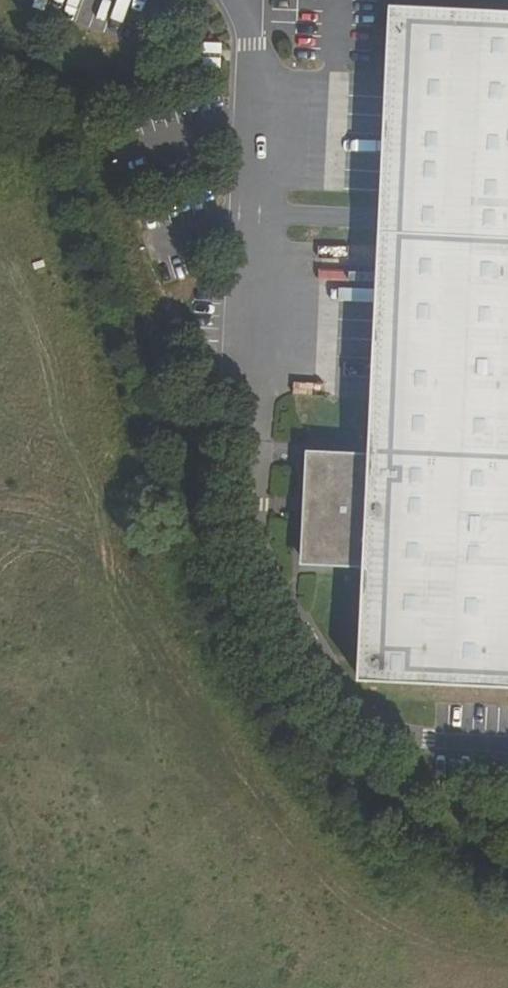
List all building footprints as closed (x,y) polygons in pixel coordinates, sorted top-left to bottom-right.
[(368,552),(363,669),(507,675),(507,0),(396,0),(376,443),(312,441),(309,550),(368,552)]
